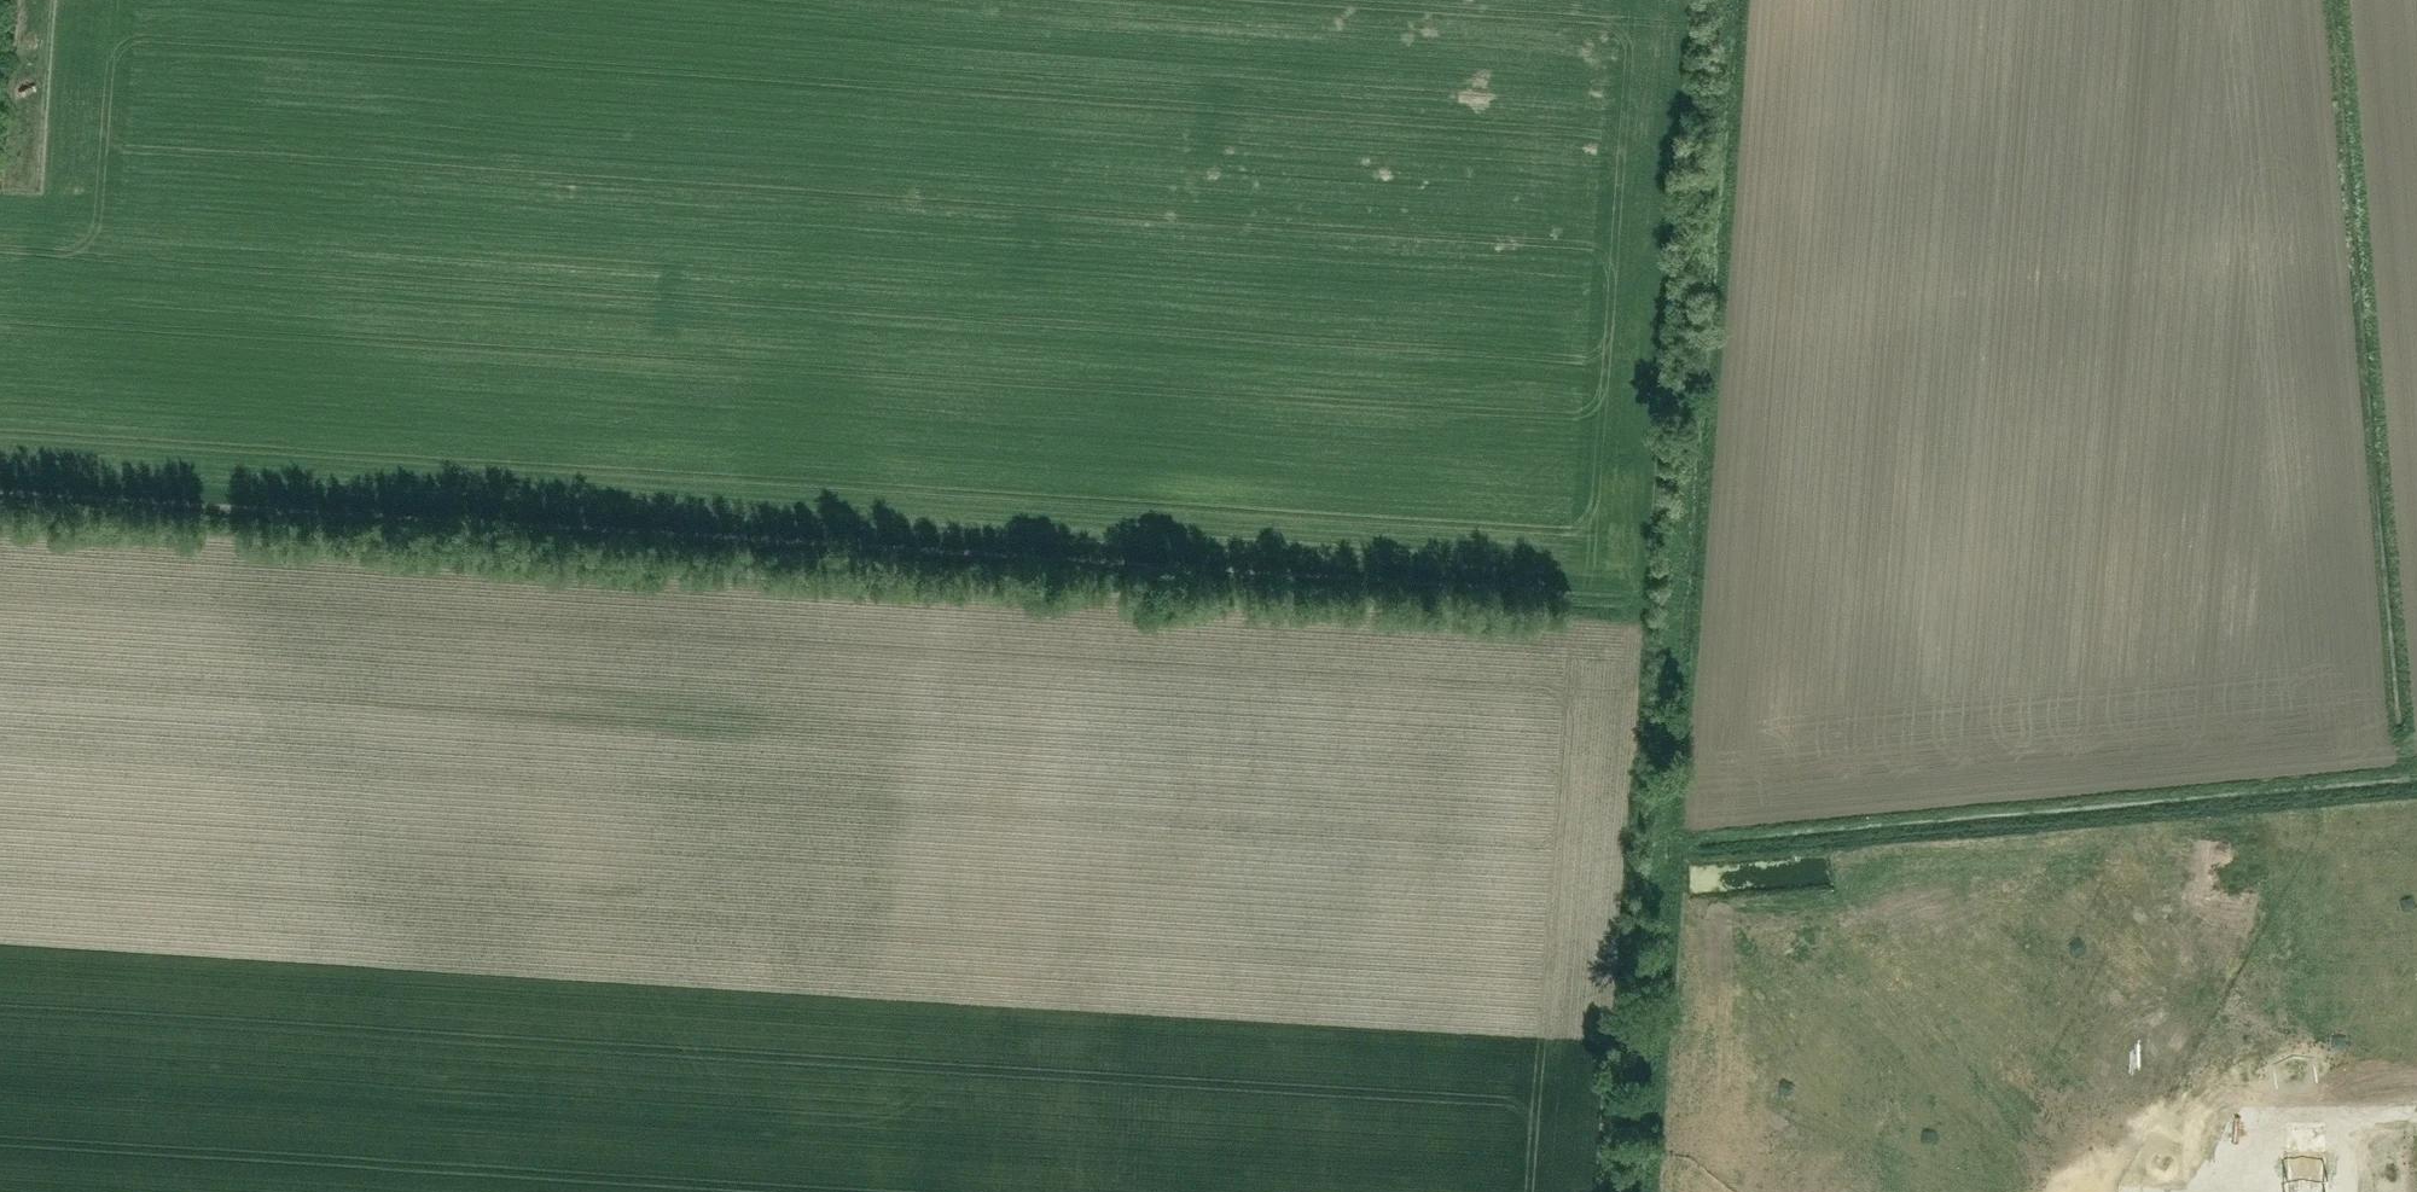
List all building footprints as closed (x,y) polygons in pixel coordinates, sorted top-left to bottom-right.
[(2288,1168),(2288,1191),(2329,1191),(2330,1168),(2288,1168)]
